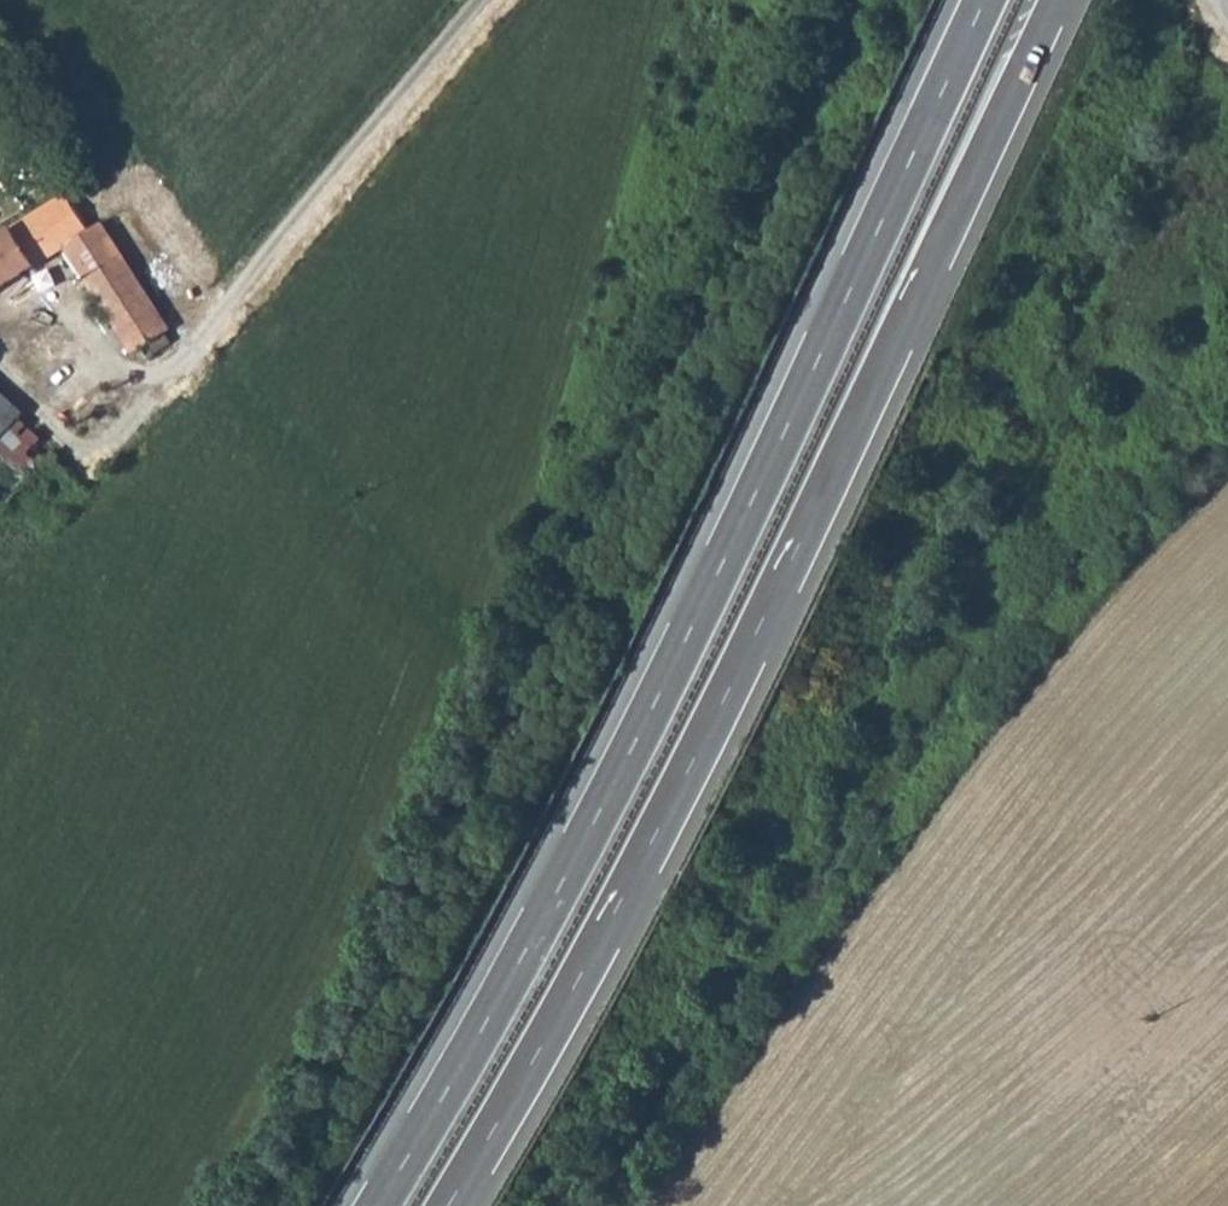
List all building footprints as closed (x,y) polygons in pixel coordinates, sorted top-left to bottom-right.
[(69,233),(62,223),(83,209),(59,173),(0,210),(0,265),(56,229),(61,237),(69,233)] [(61,237),(124,334),(139,323),(145,326),(149,334),(164,326),(158,316),(161,312),(154,299),(93,204),(83,209),(62,223),(69,233),(61,237)] [(11,400),(15,396),(0,382),(0,412),(11,400)] [(27,462),(49,436),(11,400),(0,412),(0,439),(27,462)] [(11,476),(27,462),(0,439),(0,487),(11,476)] [(22,488),(37,470),(27,462),(11,476),(22,488)]
